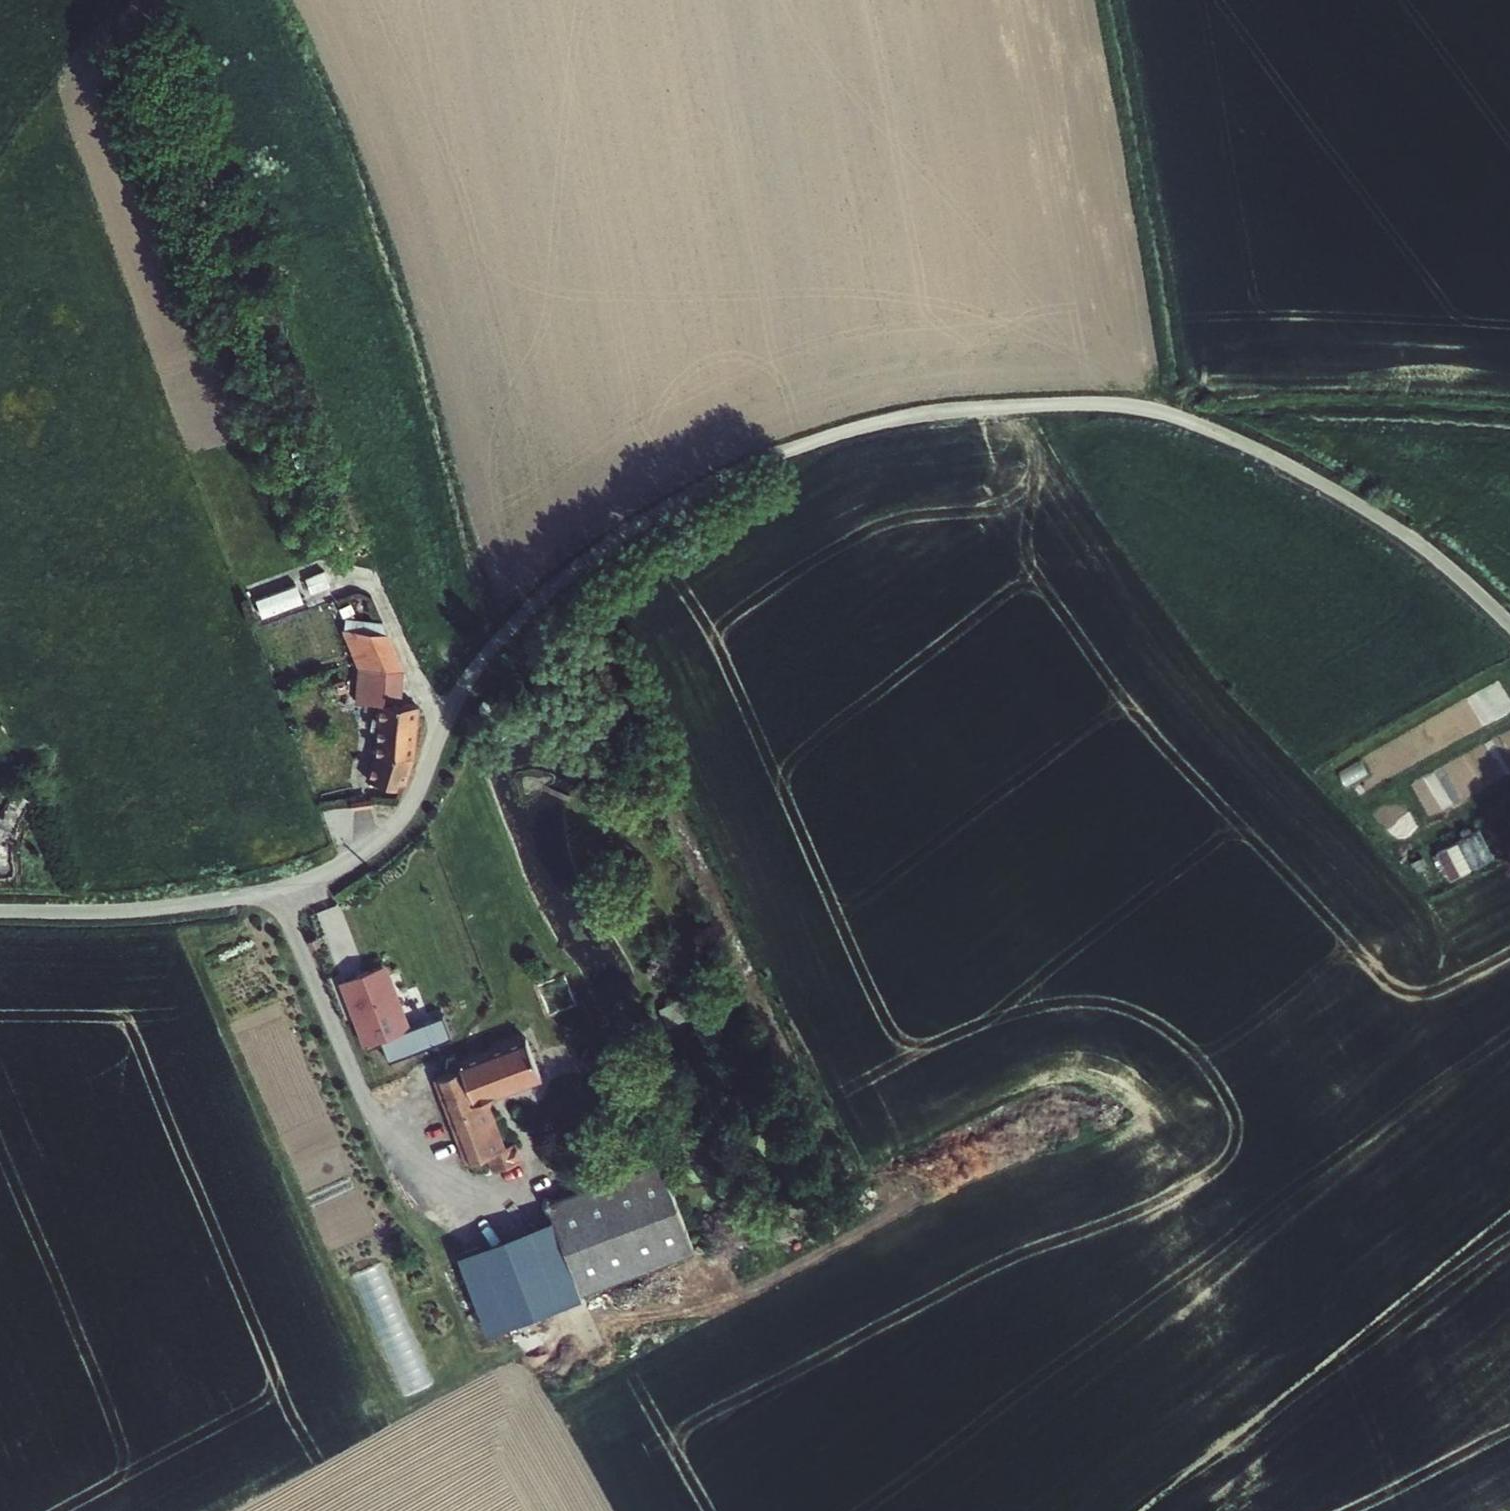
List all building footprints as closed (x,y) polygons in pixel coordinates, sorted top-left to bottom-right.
[(265,612),(308,600),(303,582),(259,594),(265,612)] [(399,670),(387,640),(340,641),(351,666),(351,700),(374,700),(374,741),(367,777),(400,780),(413,750),(412,701),(394,700),(395,670),(399,670)] [(1438,850),(1452,879),(1492,859),(1478,831),(1438,850)] [(315,933),(306,937),(310,948),(319,945),(315,933)] [(413,1055),(422,1078),(427,1076),(381,958),(337,975),(383,1093),(401,1086),(393,1064),(413,1055)] [(468,1070),(442,1078),(475,1162),(492,1155),(498,1172),(526,1161),(519,1143),(507,1148),(491,1106),(497,1093),(544,1075),(530,1036),(465,1060),(468,1070)] [(703,1242),(668,1154),(556,1202),(590,1288),(703,1242)]
